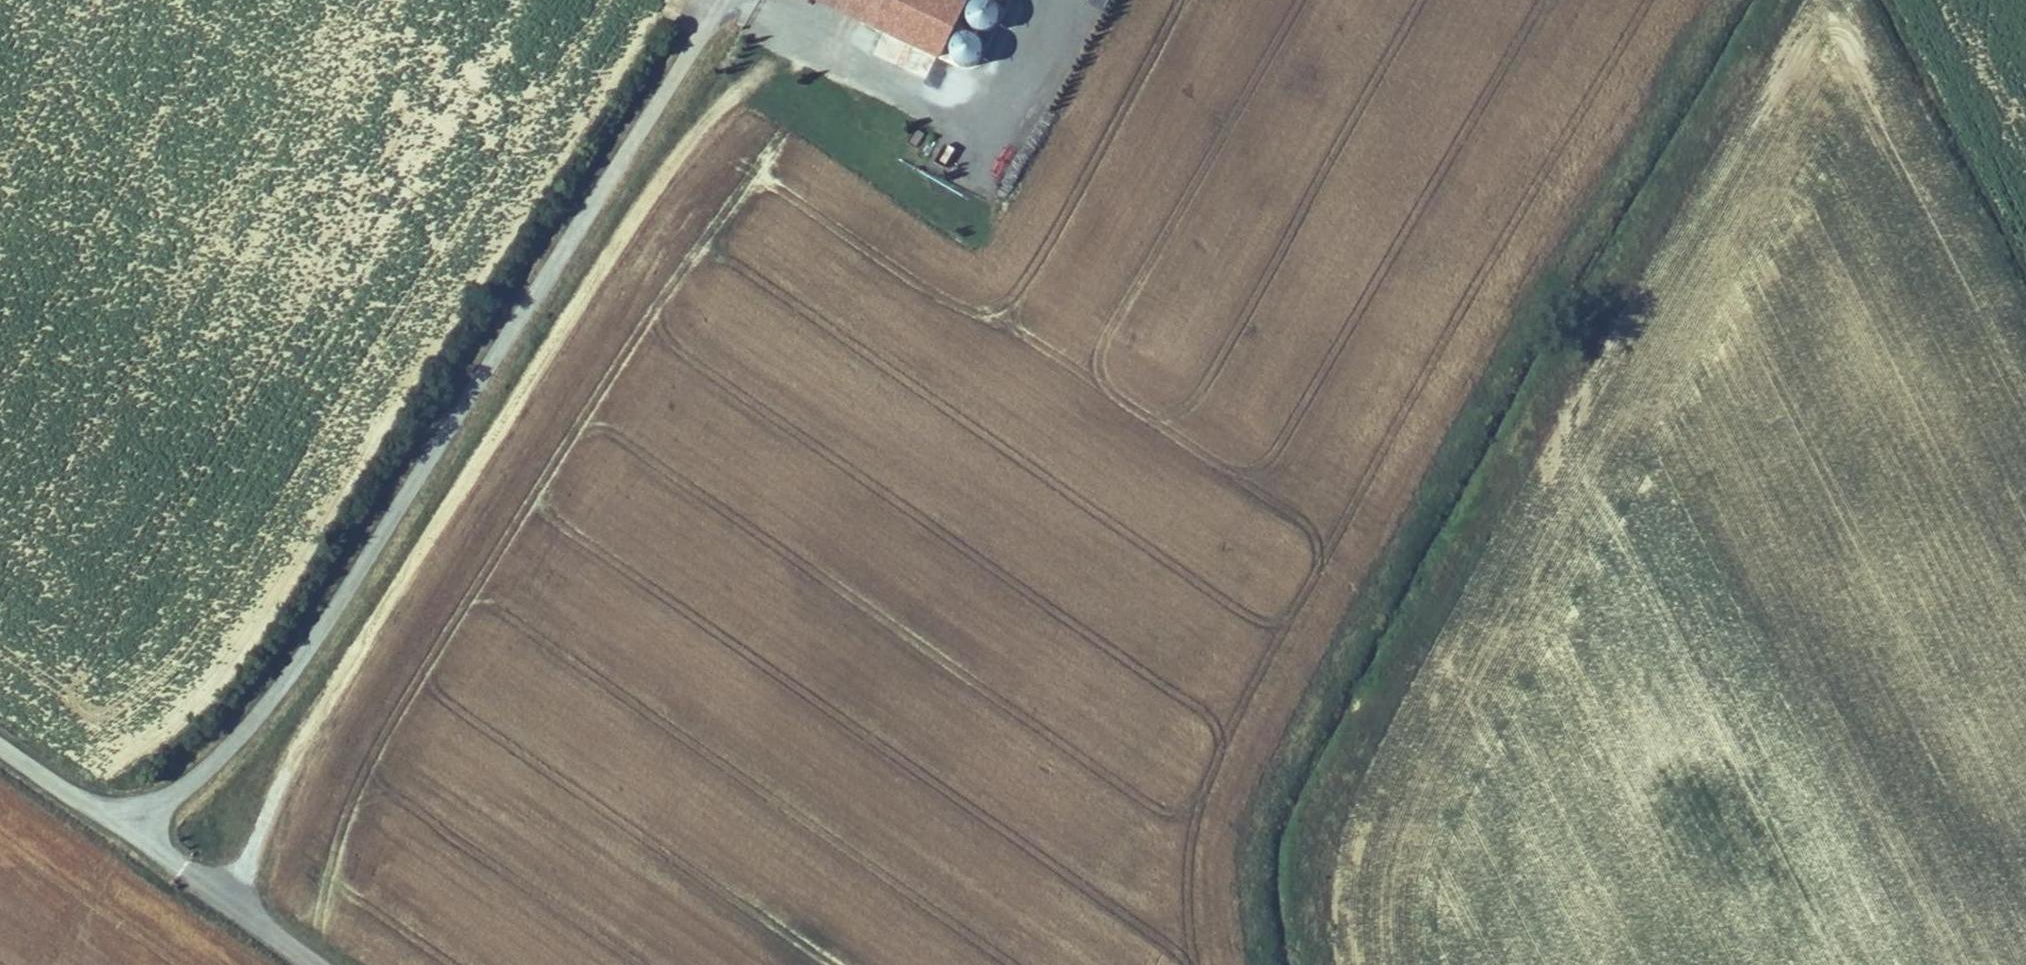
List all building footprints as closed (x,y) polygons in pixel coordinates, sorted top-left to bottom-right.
[(862,22),(872,1),(870,0),(823,0),(822,3),(862,22)] [(872,1),(862,22),(899,40),(918,0),(873,0),(872,1)] [(955,0),(918,0),(899,40),(942,60),(968,6),(955,0)]
